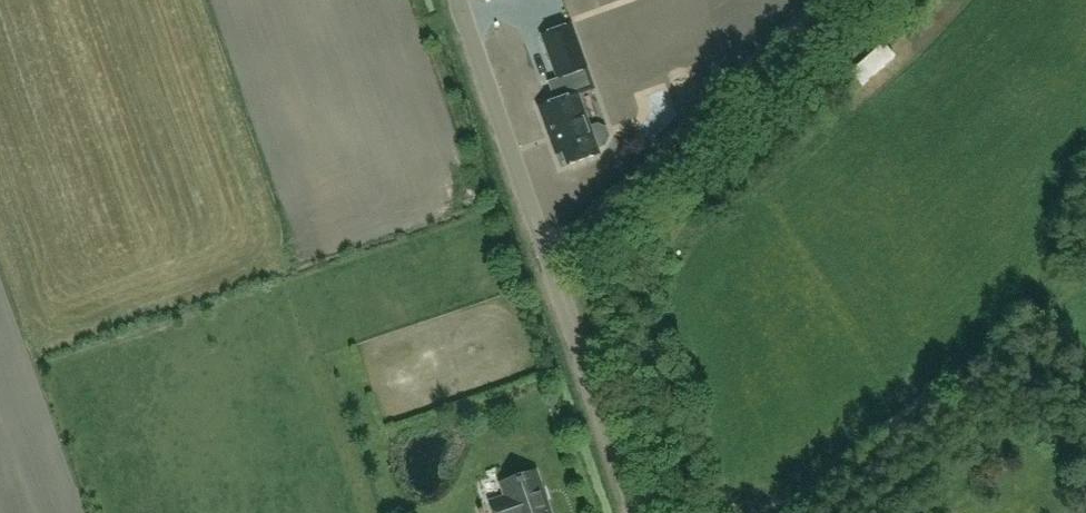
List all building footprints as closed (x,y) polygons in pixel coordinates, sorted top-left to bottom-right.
[(597,127),(590,130),(570,76),(586,70),(570,26),(542,36),(558,80),(549,83),(556,102),(539,108),(550,137),(556,135),(567,166),(598,155),(596,148),(604,145),(607,138),(604,130),(597,127)] [(506,498),(491,503),(494,512),(550,512),(536,472),(501,484),(506,498)]
